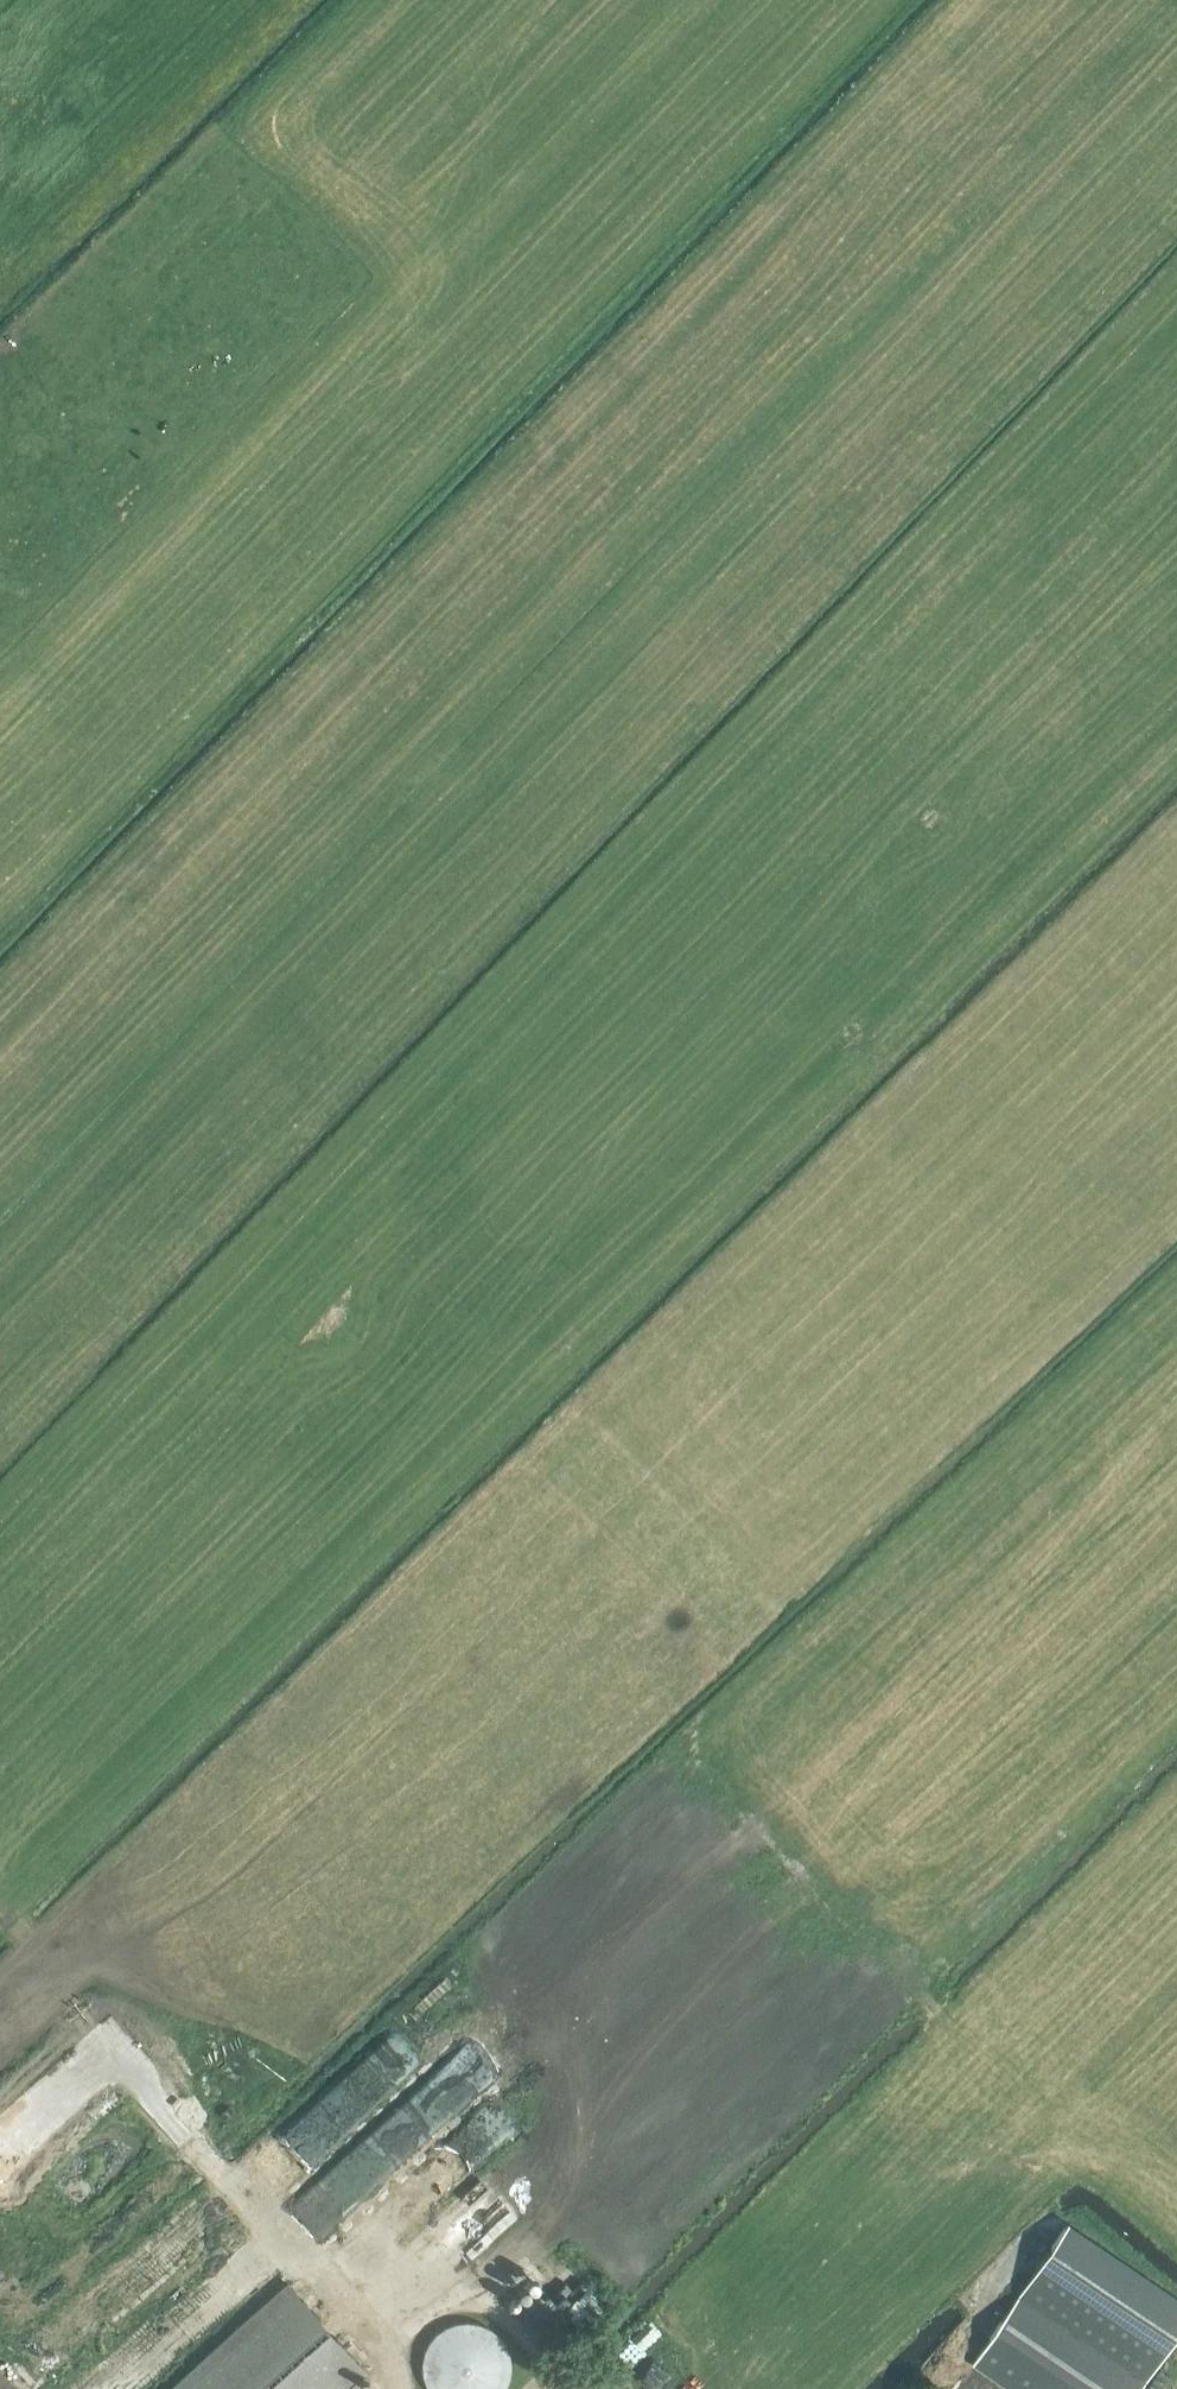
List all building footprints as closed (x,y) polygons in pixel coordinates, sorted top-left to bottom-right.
[(450,2138),(380,2203),(404,2229),(474,2164),(450,2138)] [(974,2363),(1014,2388),(1141,2388),(1176,2337),(1176,2302),(1068,2228),(974,2363)] [(367,2373),(287,2284),(171,2388),(349,2388),(367,2373)] [(507,2384),(511,2373),(511,2361),(507,2349),(501,2339),(492,2330),(481,2325),(469,2322),(457,2323),(446,2327),(436,2334),(428,2343),(424,2355),(422,2367),(424,2379),(428,2388),(505,2388),(507,2384)]
